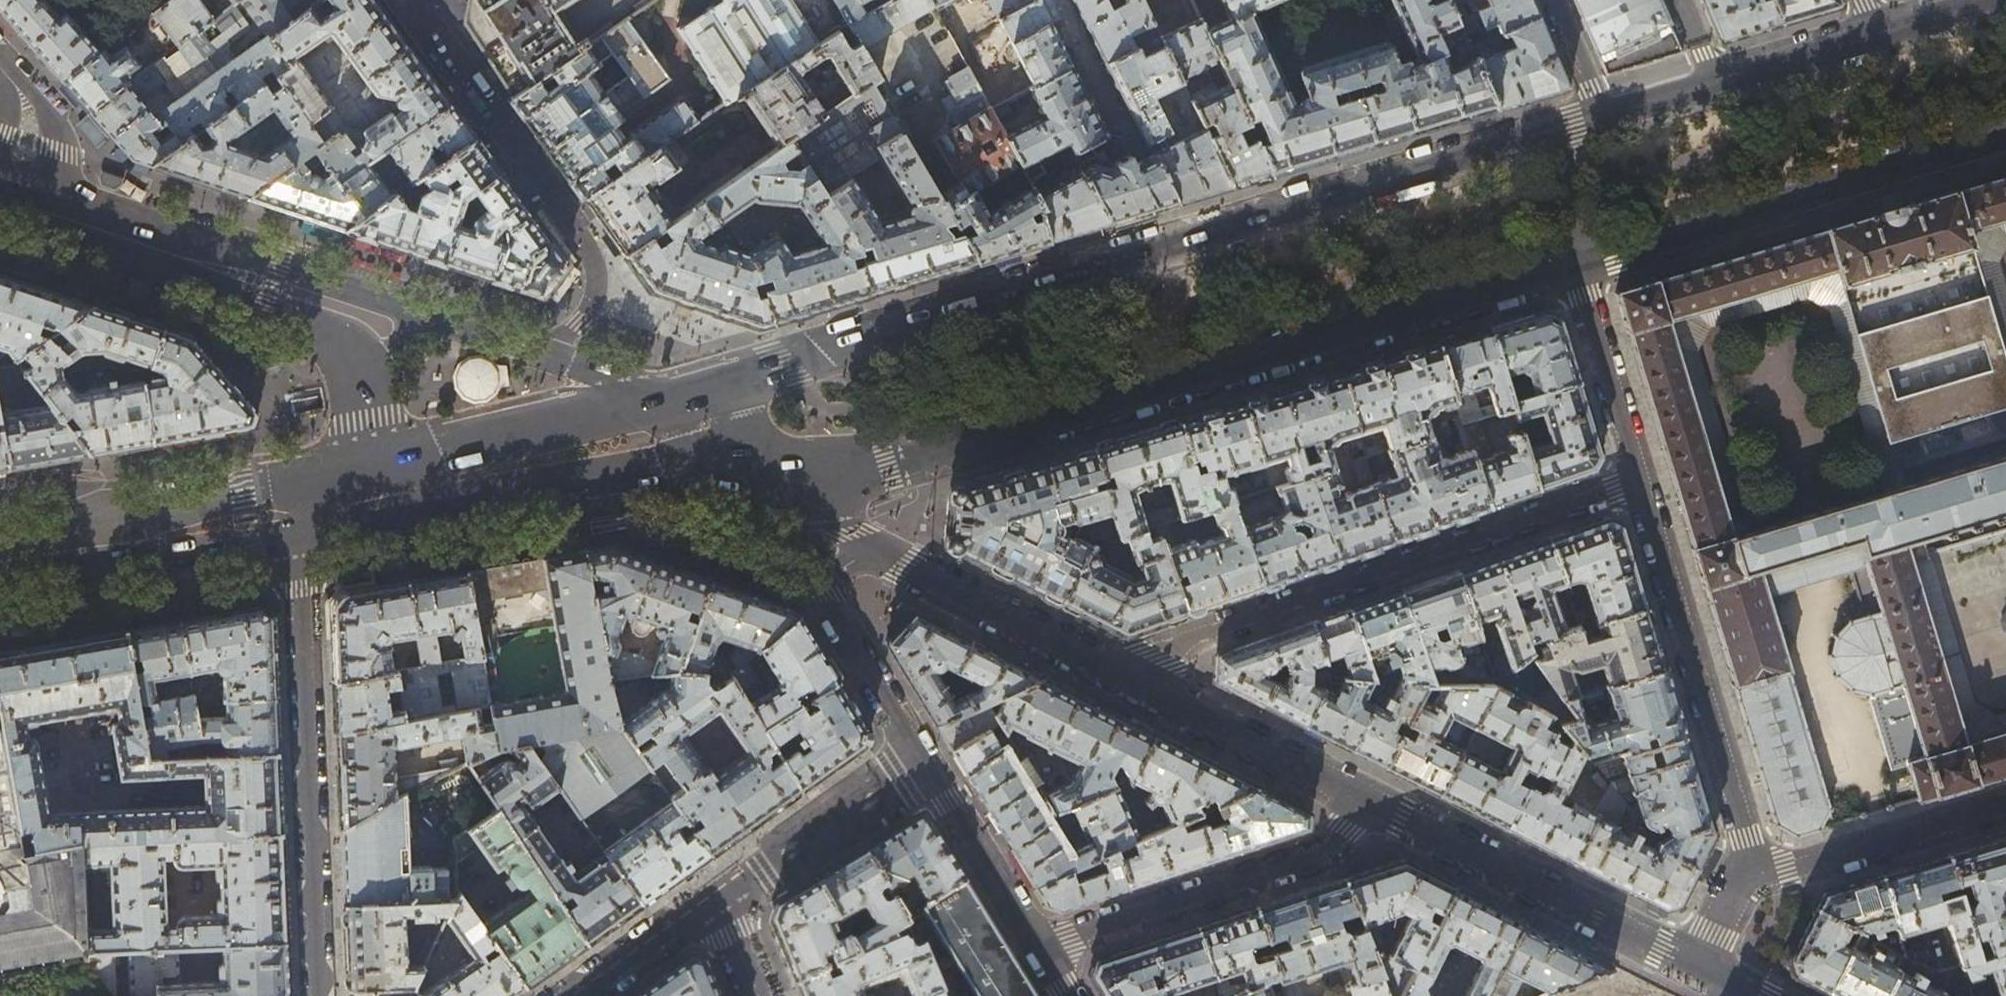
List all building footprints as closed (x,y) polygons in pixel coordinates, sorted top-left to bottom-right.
[(23,37),(63,81),(102,52),(55,0),(0,0),(0,11),(23,37)] [(260,78),(271,70),(277,78),(290,69),(271,40),(321,0),(303,0),(288,12),(280,0),(240,0),(266,37),(234,59),(226,47),(251,28),(234,4),(215,20),(200,33),(198,30),(178,46),(129,82),(90,112),(107,131),(132,159),(141,162),(152,166),(196,135),(190,127),(201,120),(206,127),(266,86),(260,78)] [(199,0),(170,0),(154,13),(178,46),(198,30),(200,33),(215,20),(199,0)] [(271,40),(290,69),(277,78),(309,123),(409,47),(394,27),(374,0),(321,0),(271,40)] [(466,23),(481,46),(513,95),(513,96),(537,80),(550,71),(586,47),(599,38),(627,18),(654,0),(470,0),(466,23)] [(840,31),(849,25),(834,0),(725,0),(680,29),(727,101),(734,97),(840,31)] [(849,25),(866,15),(860,4),(867,0),(834,0),(849,25)] [(866,15),(849,25),(859,42),(862,47),(934,5),(932,0),(890,0),(866,15)] [(934,5),(968,67),(991,109),(1007,101),(1031,89),(1075,66),(1069,55),(1058,34),(1052,22),(1061,17),(1052,0),(932,0),(934,5)] [(1089,29),(1106,62),(1135,48),(1131,37),(1154,25),(1142,0),(1126,0),(1127,2),(1112,9),(1108,0),(1075,0),(1089,29)] [(1416,58),(1407,60),(1406,59),(1397,61),(1397,59),(1394,60),(1390,44),(1386,41),(1353,51),(1353,50),(1337,55),(1322,59),(1322,60),(1300,66),(1298,71),(1306,95),(1305,96),(1303,96),(1300,98),(1298,100),(1297,102),(1296,104),(1294,103),(1251,10),(1274,0),(1220,0),(1228,18),(1205,28),(1219,60),(1221,64),(1229,60),(1232,62),(1241,82),(1231,87),(1246,121),(1257,116),(1266,141),(1257,144),(1271,175),(1322,160),(1366,147),(1435,126),(1495,108),(1475,62),(1449,70),(1444,54),(1446,53),(1438,35),(1458,25),(1451,8),(1448,0),(1441,0),(1433,4),(1428,2),(1424,4),(1422,0),(1391,0),(1416,58)] [(1451,8),(1470,0),(1448,0),(1451,8)] [(1451,8),(1458,25),(1464,37),(1481,29),(1480,27),(1484,25),(1489,39),(1538,17),(1531,0),(1470,0),(1451,8)] [(1606,75),(1642,65),(1682,53),(1659,0),(1573,0),(1606,75)] [(1719,41),(1742,34),(1780,23),(1770,0),(1701,0),(1719,41)] [(1780,23),(1811,14),(1838,6),(1840,2),(1839,0),(1770,0),(1780,23)] [(1554,52),(1538,17),(1489,39),(1469,48),(1475,62),(1495,108),(1531,98),(1569,87),(1554,52)] [(597,63),(586,47),(550,71),(559,84),(547,93),(537,80),(513,96),(510,98),(551,157),(580,200),(583,197),(584,198),(673,138),(699,120),(683,98),(632,132),(630,133),(632,136),(631,136),(628,135),(624,137),(626,140),(622,142),(611,126),(620,119),(621,120),(623,119),(620,114),(670,79),(627,18),(599,38),(611,53),(597,63)] [(1200,19),(1160,37),(1180,78),(1219,60),(1205,28),(1200,19)] [(847,44),(846,45),(840,31),(734,97),(737,101),(745,97),(780,148),(789,141),(873,83),(877,80),(879,79),(862,47),(859,42),(852,47),(852,46),(850,47),(850,46),(849,46),(848,46),(848,45),(847,44)] [(1159,36),(1135,48),(1106,62),(1129,108),(1152,153),(1176,203),(1203,195),(1232,187),(1208,137),(1203,127),(1180,138),(1176,129),(1171,131),(1154,96),(1182,83),(1180,78),(1160,37),(1159,36)] [(102,52),(63,81),(77,97),(90,112),(129,82),(124,76),(139,64),(122,42),(111,50),(113,54),(109,57),(104,50),(102,52)] [(418,61),(409,47),(309,123),(323,144),(315,150),(325,164),(332,173),(340,182),(367,163),(388,149),(450,105),(441,91),(418,61)] [(1094,104),(1075,66),(1031,89),(1045,117),(1006,136),(1021,165),(1031,182),(1046,174),(1038,158),(1069,143),(1074,154),(1077,152),(1077,151),(1092,143),(1109,135),(1094,104)] [(934,140),(958,181),(939,195),(979,262),(1011,252),(1049,241),(1041,209),(1045,208),(1038,195),(1033,186),(996,205),(991,196),(988,194),(980,199),(976,191),(1021,165),(1006,136),(997,120),(991,109),(968,67),(950,77),(957,91),(943,99),(958,126),(934,140)] [(277,78),(266,86),(206,127),(196,135),(152,166),(208,184),(248,198),(315,150),(323,144),(309,123),(277,78)] [(886,96),(877,80),(873,83),(883,99),(886,96)] [(939,195),(883,99),(873,83),(789,141),(857,244),(862,266),(872,294),(946,272),(979,262),(939,195)] [(1257,144),(1246,121),(1231,87),(1229,83),(1218,89),(1216,84),(1196,93),(1198,98),(1191,101),(1201,124),(1210,120),(1216,132),(1208,137),(1232,187),(1251,181),(1271,175),(1257,144)] [(1012,113),(1007,101),(991,109),(997,120),(1012,113)] [(462,121),(450,105),(388,149),(403,170),(384,184),(367,163),(340,182),(365,216),(476,139),(462,121)] [(1111,134),(1109,135),(1092,143),(1097,154),(1104,150),(1111,164),(1108,164),(1100,163),(1092,167),(1088,159),(1082,162),(1086,170),(1084,172),(1111,223),(1134,216),(1157,209),(1134,162),(1129,151),(1121,137),(1111,134)] [(694,170),(673,138),(584,198),(606,230),(625,255),(679,218),(661,192),(694,170)] [(365,216),(345,230),(346,230),(408,251),(456,267),(492,279),(542,296),(566,263),(550,241),(526,207),(506,180),(487,155),(476,139),(365,216)] [(857,244),(789,141),(780,148),(703,201),(720,223),(752,201),(753,201),(794,206),(795,206),(797,205),(823,244),(788,254),(778,239),(777,237),(776,237),(774,236),(771,237),(746,253),(756,264),(761,279),(768,277),(771,287),(764,289),(775,323),(826,308),(872,294),(862,266),(857,244)] [(319,168),(325,164),(315,150),(248,198),(296,214),(305,217),(345,230),(365,216),(340,182),(332,173),(323,180),(322,178),(321,177),(320,176),(317,174),(316,174),(314,173),(312,174),(311,174),(308,170),(317,164),(319,168)] [(1143,157),(1134,162),(1157,209),(1166,206),(1176,203),(1152,153),(1143,157)] [(1084,172),(1038,195),(1045,208),(1041,209),(1049,241),(1079,232),(1111,223),(1084,172)] [(1731,684),(1732,687),(1734,686),(1775,824),(1796,836),(1861,816),(1854,792),(1827,799),(1763,586),(1847,561),(1864,617),(1848,621),(1836,634),(1830,654),(1836,675),(1850,689),(1868,693),(1890,767),(1906,761),(1910,775),(1887,782),(1894,807),(1935,794),(1935,796),(1976,784),(1975,782),(2005,773),(2005,732),(1964,744),(1910,563),(1928,558),(1922,540),(1943,534),(1944,537),(1951,535),(1950,531),(1966,526),(1968,530),(1976,527),(1975,523),(1991,519),(1992,522),(2000,520),(1999,516),(2005,514),(2005,450),(1728,535),(1657,317),(1833,267),(1839,285),(1967,243),(1961,227),(2005,213),(2005,175),(1903,206),(1902,204),(1890,207),(1877,211),(1878,214),(1614,292),(1626,332),(1629,331),(1693,549),(1691,549),(1703,587),(1704,587),(1734,684),(1731,684)] [(703,201),(679,218),(625,255),(632,266),(645,283),(651,291),(690,304),(728,317),(759,327),(775,323),(764,289),(761,279),(756,264),(746,253),(735,250),(736,247),(735,245),(726,243),(725,243),(724,244),(724,246),(721,245),(714,248),(711,245),(708,244),(707,244),(704,244),(702,245),(697,239),(720,223),(703,201)] [(345,230),(305,217),(302,226),(342,239),(345,230)] [(408,251),(346,230),(343,239),(405,260),(408,251)] [(0,273),(0,350),(7,352),(14,361),(16,360),(94,305),(25,282),(0,273)] [(542,296),(492,279),(489,287),(539,304),(542,296)] [(1982,290),(1853,330),(1887,440),(2005,404),(2005,371),(1982,290)] [(95,305),(94,305),(16,360),(20,366),(41,393),(63,376),(62,369),(82,353),(105,353),(150,368),(164,328),(116,312),(95,305)] [(1578,381),(1568,346),(1560,319),(1546,312),(1519,319),(1489,329),(1511,402),(1578,381)] [(759,327),(728,317),(725,325),(757,333),(759,327)] [(164,328),(150,368),(162,371),(164,381),(143,384),(153,444),(191,437),(252,427),(257,411),(219,368),(190,336),(164,328)] [(1437,344),(1461,424),(1480,419),(1513,409),(1511,402),(1489,329),(1465,336),(1437,344)] [(1388,359),(1340,373),(1363,449),(1366,459),(1364,459),(1365,460),(1388,452),(1432,438),(1425,417),(1432,413),(1443,421),(1454,418),(1465,454),(1471,452),(1470,448),(1469,448),(1461,424),(1437,344),(1388,359)] [(644,353),(634,351),(633,355),(631,360),(636,361),(641,363),(642,358),(644,353)] [(448,373),(468,402),(498,382),(479,353),(448,373)] [(0,369),(0,393),(3,391),(20,388),(25,392),(26,392),(29,407),(0,413),(0,424),(1,429),(9,469),(40,463),(90,455),(67,424),(62,419),(41,393),(20,366),(0,369)] [(1292,387),(1243,402),(1266,478),(1269,489),(1276,487),(1309,476),(1309,478),(1334,469),(1327,447),(1334,445),(1338,440),(1348,438),(1351,447),(1355,446),(1357,451),(1363,449),(1340,373),(1292,387)] [(41,393),(62,419),(69,414),(76,422),(67,424),(90,455),(114,450),(153,444),(143,384),(142,380),(75,392),(63,376),(41,393)] [(1578,381),(1511,402),(1513,409),(1517,421),(1541,413),(1550,443),(1525,450),(1537,490),(1564,480),(1594,469),(1601,456),(1589,418),(1578,381)] [(1211,412),(1178,422),(1204,511),(1210,508),(1232,501),(1235,500),(1231,488),(1230,487),(1228,485),(1227,485),(1225,484),(1222,475),(1230,472),(1232,478),(1236,480),(1251,476),(1253,488),(1259,486),(1260,485),(1259,480),(1266,478),(1243,402),(1211,412)] [(1469,448),(1470,448),(1471,452),(1488,507),(1510,499),(1537,490),(1525,450),(1520,432),(1505,436),(1509,452),(1491,458),(1480,419),(1461,424),(1469,448)] [(1134,435),(1092,447),(1119,538),(1126,536),(1145,530),(1133,490),(1141,484),(1156,480),(1167,480),(1178,519),(1204,511),(1178,422),(1134,435)] [(9,469),(1,429),(0,429),(0,470),(9,469)] [(1436,452),(1432,438),(1388,452),(1389,456),(1390,456),(1392,463),(1391,463),(1395,476),(1372,483),(1393,541),(1439,525),(1488,507),(1471,452),(1465,454),(1447,460),(1446,457),(1434,456),(1435,455),(1436,454),(1436,452)] [(962,486),(960,486),(958,487),(956,488),(952,491),(950,495),(950,497),(949,499),(951,500),(948,535),(946,535),(947,541),(948,545),(949,547),(951,549),(955,551),(957,550),(999,572),(1059,602),(1087,549),(1097,545),(1119,538),(1092,447),(1028,467),(962,486)] [(1372,483),(1365,460),(1364,459),(1364,455),(1352,461),(1360,487),(1343,492),(1342,490),(1339,489),(1337,488),(1334,489),(1334,487),(1338,485),(1337,483),(1339,482),(1334,469),(1309,478),(1337,561),(1363,551),(1393,541),(1372,483)] [(1309,476),(1276,487),(1283,507),(1279,513),(1240,526),(1262,587),(1300,574),(1337,561),(1309,478),(1309,476)] [(1232,501),(1210,508),(1216,525),(1216,526),(1217,528),(1219,528),(1221,534),(1194,544),(1193,540),(1177,545),(1168,522),(1156,526),(1186,614),(1229,599),(1262,587),(1240,526),(1232,501)] [(1156,526),(1168,522),(1173,521),(1169,509),(1166,507),(1150,512),(1147,517),(1151,528),(1156,526)] [(1548,539),(1563,584),(1573,580),(1581,582),(1594,623),(1646,608),(1633,565),(1621,525),(1608,518),(1578,528),(1548,539)] [(1156,526),(1151,528),(1145,530),(1126,536),(1134,562),(1137,563),(1139,563),(1146,582),(1136,586),(1132,576),(1103,561),(1097,545),(1087,549),(1059,602),(1093,620),(1125,636),(1153,625),(1186,614),(1156,526)] [(1501,556),(1456,571),(1474,622),(1496,614),(1497,617),(1495,624),(1510,669),(1529,653),(1540,642),(1544,641),(1555,639),(1561,629),(1563,628),(1550,590),(1563,585),(1563,584),(1548,539),(1501,556)] [(711,581),(688,573),(637,554),(612,546),(586,550),(607,680),(609,679),(636,676),(671,672),(679,672),(711,581)] [(520,562),(467,571),(471,601),(535,590),(535,592),(536,593),(548,602),(549,601),(565,691),(563,691),(563,692),(542,696),(541,695),(537,695),(538,697),(517,700),(516,699),(513,700),(514,701),(489,705),(492,722),(497,748),(507,746),(527,743),(621,726),(621,725),(620,720),(609,679),(607,680),(586,550),(520,562)] [(433,577),(408,581),(416,634),(434,631),(434,632),(454,629),(450,634),(456,638),(459,632),(464,659),(481,656),(471,601),(467,571),(433,577)] [(1474,622),(1456,571),(1429,581),(1401,591),(1434,684),(1439,684),(1442,684),(1436,667),(1443,665),(1447,668),(1458,664),(1461,684),(1493,683),(1494,683),(1496,682),(1488,660),(1466,667),(1464,662),(1486,654),(1474,622)] [(375,587),(374,578),(340,584),(341,593),(375,587)] [(408,581),(375,587),(341,593),(332,605),(333,633),(335,682),(393,672),(388,643),(391,640),(415,636),(416,634),(408,581)] [(711,581),(679,672),(707,673),(731,674),(799,616),(796,611),(778,604),(747,594),(711,581)] [(782,594),(751,583),(747,594),(778,604),(782,594)] [(1375,600),(1349,609),(1368,664),(1375,662),(1379,673),(1384,674),(1399,669),(1401,673),(1400,682),(1425,685),(1434,684),(1401,591),(1375,600)] [(221,614),(180,621),(189,672),(205,670),(206,673),(216,671),(217,668),(218,667),(219,669),(221,670),(223,670),(224,699),(275,698),(274,656),(272,617),(260,607),(221,614)] [(1654,636),(1646,608),(1594,623),(1589,625),(1578,627),(1577,624),(1563,628),(1561,629),(1555,639),(1544,641),(1546,647),(1542,649),(1542,650),(1541,654),(1542,656),(1542,657),(1533,660),(1540,668),(1562,699),(1576,695),(1577,695),(1570,670),(1575,672),(1599,665),(1606,686),(1664,669),(1654,636)] [(1572,611),(1577,624),(1578,627),(1589,625),(1583,608),(1572,611)] [(1328,617),(1311,623),(1324,662),(1336,658),(1338,665),(1344,664),(1349,678),(1373,680),(1374,680),(1368,664),(1349,609),(1328,617)] [(944,667),(955,672),(970,641),(945,628),(913,612),(886,642),(913,687),(937,725),(973,708),(958,685),(947,690),(937,674),(938,672),(940,673),(942,673),(943,672),(945,670),(945,669),(944,667)] [(839,680),(829,664),(819,648),(799,616),(731,674),(733,676),(763,727),(839,680)] [(154,625),(126,630),(141,717),(149,758),(203,756),(193,700),(192,693),(161,698),(159,688),(168,686),(167,676),(180,674),(181,682),(190,680),(189,672),(180,621),(154,625)] [(1291,630),(1266,639),(1278,671),(1261,705),(1281,715),(1304,726),(1323,688),(1330,677),(1324,662),(1311,623),(1291,630)] [(0,652),(0,716),(20,829),(30,828),(34,850),(78,842),(76,811),(48,813),(36,742),(34,739),(33,738),(31,737),(27,737),(24,723),(116,707),(119,721),(141,717),(126,630),(54,643),(0,652)] [(440,663),(434,632),(434,631),(416,634),(415,636),(420,667),(440,663)] [(1237,692),(1261,705),(1278,671),(1266,639),(1247,645),(1217,656),(1215,681),(1237,692)] [(1003,658),(970,641),(955,672),(953,677),(958,685),(973,708),(986,703),(1042,678),(1003,658)] [(1504,828),(1527,783),(1521,780),(1526,769),(1533,772),(1558,723),(1575,718),(1564,702),(1550,714),(1525,700),(1524,702),(1507,693),(1508,691),(1540,668),(1533,660),(1529,653),(1510,669),(1496,682),(1494,683),(1493,683),(1471,727),(1510,746),(1501,766),(1502,771),(1497,773),(1495,767),(1460,749),(1438,794),(1468,809),(1504,828)] [(393,672),(335,682),(336,704),(337,733),(478,707),(489,705),(481,656),(464,659),(440,663),(420,667),(393,672)] [(1664,669),(1606,686),(1604,687),(1613,718),(1585,727),(1576,695),(1562,699),(1564,702),(1575,718),(1558,723),(1583,754),(1591,763),(1684,736),(1673,697),(1664,669)] [(758,821),(800,790),(763,727),(733,676),(727,680),(717,687),(711,687),(706,680),(707,673),(679,672),(671,672),(670,685),(652,698),(620,720),(621,725),(621,726),(650,768),(673,801),(711,854),(758,821)] [(652,698),(636,676),(609,679),(620,720),(652,698)] [(1042,678),(986,703),(998,723),(1005,735),(1009,726),(1024,734),(1023,735),(1079,763),(1070,782),(1046,793),(1056,812),(1070,806),(1116,785),(1127,780),(1131,778),(1153,734),(1068,691),(1042,678)] [(1363,699),(1373,680),(1349,678),(1343,678),(1334,694),(1323,688),(1304,726),(1325,737),(1350,749),(1372,704),(1363,699)] [(867,727),(865,724),(855,708),(839,680),(763,727),(800,790),(829,770),(860,747),(863,744),(866,739),(867,736),(867,732),(867,727)] [(1418,698),(1425,685),(1400,682),(1398,682),(1390,698),(1379,692),(1372,704),(1350,749),(1366,758),(1384,767),(1401,734),(1406,723),(1418,698)] [(1471,727),(1493,683),(1461,684),(1442,684),(1439,684),(1429,704),(1418,698),(1406,723),(1416,728),(1411,739),(1401,734),(1384,767),(1410,780),(1438,794),(1460,749),(1438,738),(1449,716),(1471,727)] [(275,698),(224,699),(212,699),(211,699),(211,706),(225,706),(224,717),(203,717),(203,699),(193,700),(203,756),(278,753),(276,722),(275,698)] [(986,703),(973,708),(937,725),(945,738),(952,750),(998,723),(986,703)] [(478,707),(337,733),(339,770),(341,830),(395,796),(405,791),(456,767),(395,777),(394,747),(461,736),(466,763),(467,762),(483,754),(497,748),(492,722),(481,723),(478,707)] [(88,950),(87,927),(84,865),(83,841),(78,842),(34,850),(24,851),(20,829),(0,716),(0,965),(88,950)] [(149,758),(141,717),(119,721),(115,722),(114,722),(113,724),(112,725),(111,728),(120,777),(204,773),(204,804),(76,811),(78,842),(83,841),(281,833),(279,794),(278,753),(203,756),(149,758)] [(1010,744),(1005,735),(998,723),(952,750),(959,762),(967,775),(1010,744)] [(1561,797),(1583,754),(1558,723),(1533,772),(1527,783),(1504,828),(1536,844),(1571,861),(1594,814),(1561,797)] [(621,726),(527,743),(558,787),(579,816),(650,768),(621,726)] [(1131,778),(1127,780),(1150,791),(1149,795),(1142,799),(1147,806),(1153,802),(1155,803),(1157,803),(1161,803),(1171,824),(1178,821),(1191,815),(1207,808),(1203,799),(1212,795),(1214,797),(1217,804),(1256,786),(1200,758),(1153,734),(1131,778)] [(1684,736),(1591,763),(1597,771),(1609,785),(1637,819),(1642,825),(1645,828),(1646,829),(1648,829),(1651,830),(1653,829),(1659,825),(1667,836),(1657,843),(1666,854),(1695,868),(1713,833),(1705,807),(1693,767),(1684,736)] [(1010,744),(967,775),(999,827),(1036,886),(1097,858),(1092,846),(1090,846),(1080,852),(1064,822),(1051,827),(1015,770),(1022,765),(1023,766),(1026,764),(1013,742),(1010,744)] [(564,862),(560,857),(561,855),(561,854),(538,822),(536,821),(534,821),(521,802),(525,799),(529,805),(531,805),(533,805),(534,805),(558,787),(527,743),(507,746),(515,757),(512,759),(510,756),(507,756),(506,757),(492,767),(483,754),(467,762),(498,809),(587,943),(613,924),(641,904),(603,850),(595,839),(585,846),(594,859),(572,874),(569,868),(573,866),(568,859),(564,862)] [(1602,799),(1609,785),(1597,771),(1591,776),(1600,788),(1596,796),(1602,799)] [(1116,785),(1070,806),(1090,846),(1092,846),(1097,858),(1116,849),(1142,838),(1116,785)] [(1637,819),(1609,785),(1602,799),(1594,814),(1571,861),(1611,882),(1663,908),(1677,903),(1695,868),(1666,854),(1657,843),(1657,842),(1653,849),(1647,846),(1649,842),(1641,838),(1638,842),(1633,840),(1636,834),(1630,831),(1628,837),(1614,830),(1623,811),(1631,814),(1629,816),(1633,822),(1637,819)] [(1256,786),(1217,804),(1211,806),(1213,812),(1223,809),(1225,816),(1216,819),(1228,854),(1261,843),(1308,828),(1309,813),(1273,795),(1256,786)] [(395,796),(341,830),(343,866),(344,905),(447,900),(446,868),(429,869),(429,866),(409,866),(405,791),(395,796)] [(673,801),(603,850),(641,904),(674,880),(681,875),(709,855),(711,854),(673,801)] [(1211,806),(1207,808),(1191,815),(1194,826),(1182,830),(1178,821),(1171,824),(1142,838),(1116,849),(1128,886),(1177,870),(1228,854),(1216,819),(1213,812),(1211,806)] [(587,943),(498,809),(454,838),(455,863),(479,847),(495,871),(503,866),(509,874),(505,877),(509,884),(514,881),(515,884),(517,885),(520,885),(523,885),(526,884),(529,889),(481,924),(525,987),(554,966),(587,943)] [(898,837),(922,823),(919,819),(887,838),(890,842),(898,837)] [(898,837),(890,842),(865,857),(889,897),(897,910),(905,923),(912,920),(894,892),(913,881),(930,909),(965,886),(944,852),(925,821),(922,823),(898,837)] [(177,946),(221,944),(286,942),(283,882),(281,833),(83,841),(84,865),(110,864),(112,927),(87,927),(88,950),(88,951),(114,950),(128,949),(155,948),(177,946)] [(1947,855),(1956,885),(1956,886),(1966,883),(1971,903),(1962,905),(1973,940),(1984,937),(1990,955),(2005,950),(2005,842),(2005,838),(1975,847),(1947,855)] [(1116,849),(1097,858),(1036,886),(1040,894),(1046,903),(1060,908),(1101,895),(1128,886),(1116,849)] [(684,880),(712,860),(709,855),(681,875),(684,880)] [(1911,866),(1880,875),(1898,936),(1941,924),(1947,945),(1952,944),(1959,966),(1961,965),(1979,959),(1973,940),(1962,905),(1958,892),(1946,896),(1943,888),(1956,885),(1947,855),(1911,866)] [(841,872),(815,888),(837,926),(838,928),(863,913),(874,931),(848,946),(858,963),(906,943),(913,940),(903,924),(905,923),(897,910),(890,914),(885,913),(881,905),(882,901),(889,897),(865,857),(841,872)] [(1428,873),(1402,860),(1377,868),(1344,879),(1382,975),(1390,995),(1398,995),(1453,886),(1428,873)] [(1823,893),(1815,908),(1856,931),(1858,932),(1866,930),(1870,931),(1873,937),(1881,935),(1881,938),(1871,940),(1905,959),(1898,936),(1880,875),(1849,885),(1823,893)] [(1300,893),(1256,908),(1278,975),(1280,981),(1348,960),(1357,984),(1382,975),(1344,879),(1300,893)] [(965,886),(930,909),(923,913),(937,936),(932,935),(919,943),(922,951),(941,995),(947,995),(950,995),(949,993),(953,992),(937,964),(950,957),(956,967),(949,971),(955,982),(963,978),(974,995),(1032,995),(1021,977),(985,918),(965,886)] [(1523,921),(1485,902),(1453,886),(1398,995),(1433,995),(1427,993),(1425,987),(1449,940),(1482,958),(1463,995),(1485,995),(1523,921)] [(837,926),(815,888),(793,901),(774,913),(770,927),(779,951),(795,989),(826,976),(821,964),(829,960),(834,973),(858,963),(848,946),(847,945),(836,951),(831,942),(837,939),(833,932),(827,936),(826,933),(837,926)] [(455,899),(448,914),(445,920),(472,958),(420,995),(421,995),(512,995),(525,987),(481,924),(459,892),(455,899)] [(448,914),(455,899),(447,900),(344,905),(346,948),(348,989),(389,987),(414,986),(436,940),(428,937),(416,962),(420,964),(406,964),(404,914),(413,914),(414,919),(437,919),(437,914),(448,914)] [(1197,927),(1214,978),(1240,970),(1244,982),(1219,993),(1220,995),(1230,995),(1233,995),(1265,981),(1278,975),(1256,908),(1226,917),(1197,927)] [(1854,937),(1856,931),(1815,908),(1808,922),(1789,960),(1793,974),(1808,981),(1827,991),(1848,948),(1839,944),(1846,932),(1854,937)] [(1523,921),(1485,995),(1513,995),(1522,978),(1545,990),(1545,994),(1562,987),(1611,966),(1558,939),(1523,921)] [(1197,927),(1150,942),(1095,960),(1089,974),(1103,995),(1168,995),(1167,994),(1214,978),(1197,927)] [(1858,932),(1856,931),(1854,937),(1848,948),(1827,991),(1837,995),(1882,995),(1902,957),(1871,940),(1858,932)] [(221,944),(223,982),(178,984),(177,946),(155,948),(156,995),(288,995),(287,973),(286,942),(221,944)] [(906,943),(858,963),(834,973),(826,976),(795,989),(798,995),(860,995),(862,993),(903,976),(911,995),(941,995),(922,951),(915,954),(910,952),(906,943)] [(128,949),(130,995),(156,995),(155,948),(128,949)] [(88,951),(89,961),(88,961),(113,995),(116,995),(115,995),(114,950),(88,951)] [(1988,968),(1997,995),(2005,995),(2005,950),(1990,955),(1979,959),(1961,965),(1965,977),(1964,978),(1968,986),(1981,982),(1978,971),(1988,968)] [(1905,959),(1902,957),(1882,995),(1939,995),(1953,968),(1939,973),(1931,970),(1924,984),(1920,982),(1923,976),(1907,969),(1911,961),(1905,959)] [(642,995),(717,995),(705,966),(690,962),(648,992),(642,995)] [(1961,965),(1959,966),(1953,968),(1939,995),(1959,995),(1963,989),(1970,993),(1968,986),(1964,978),(1965,977),(1961,965)] [(1382,975),(1357,984),(1351,986),(1355,995),(1390,995),(1382,975)] [(1233,995),(1234,995),(1271,995),(1265,981),(1233,995)] [(389,987),(348,989),(348,995),(389,995),(389,987)]
